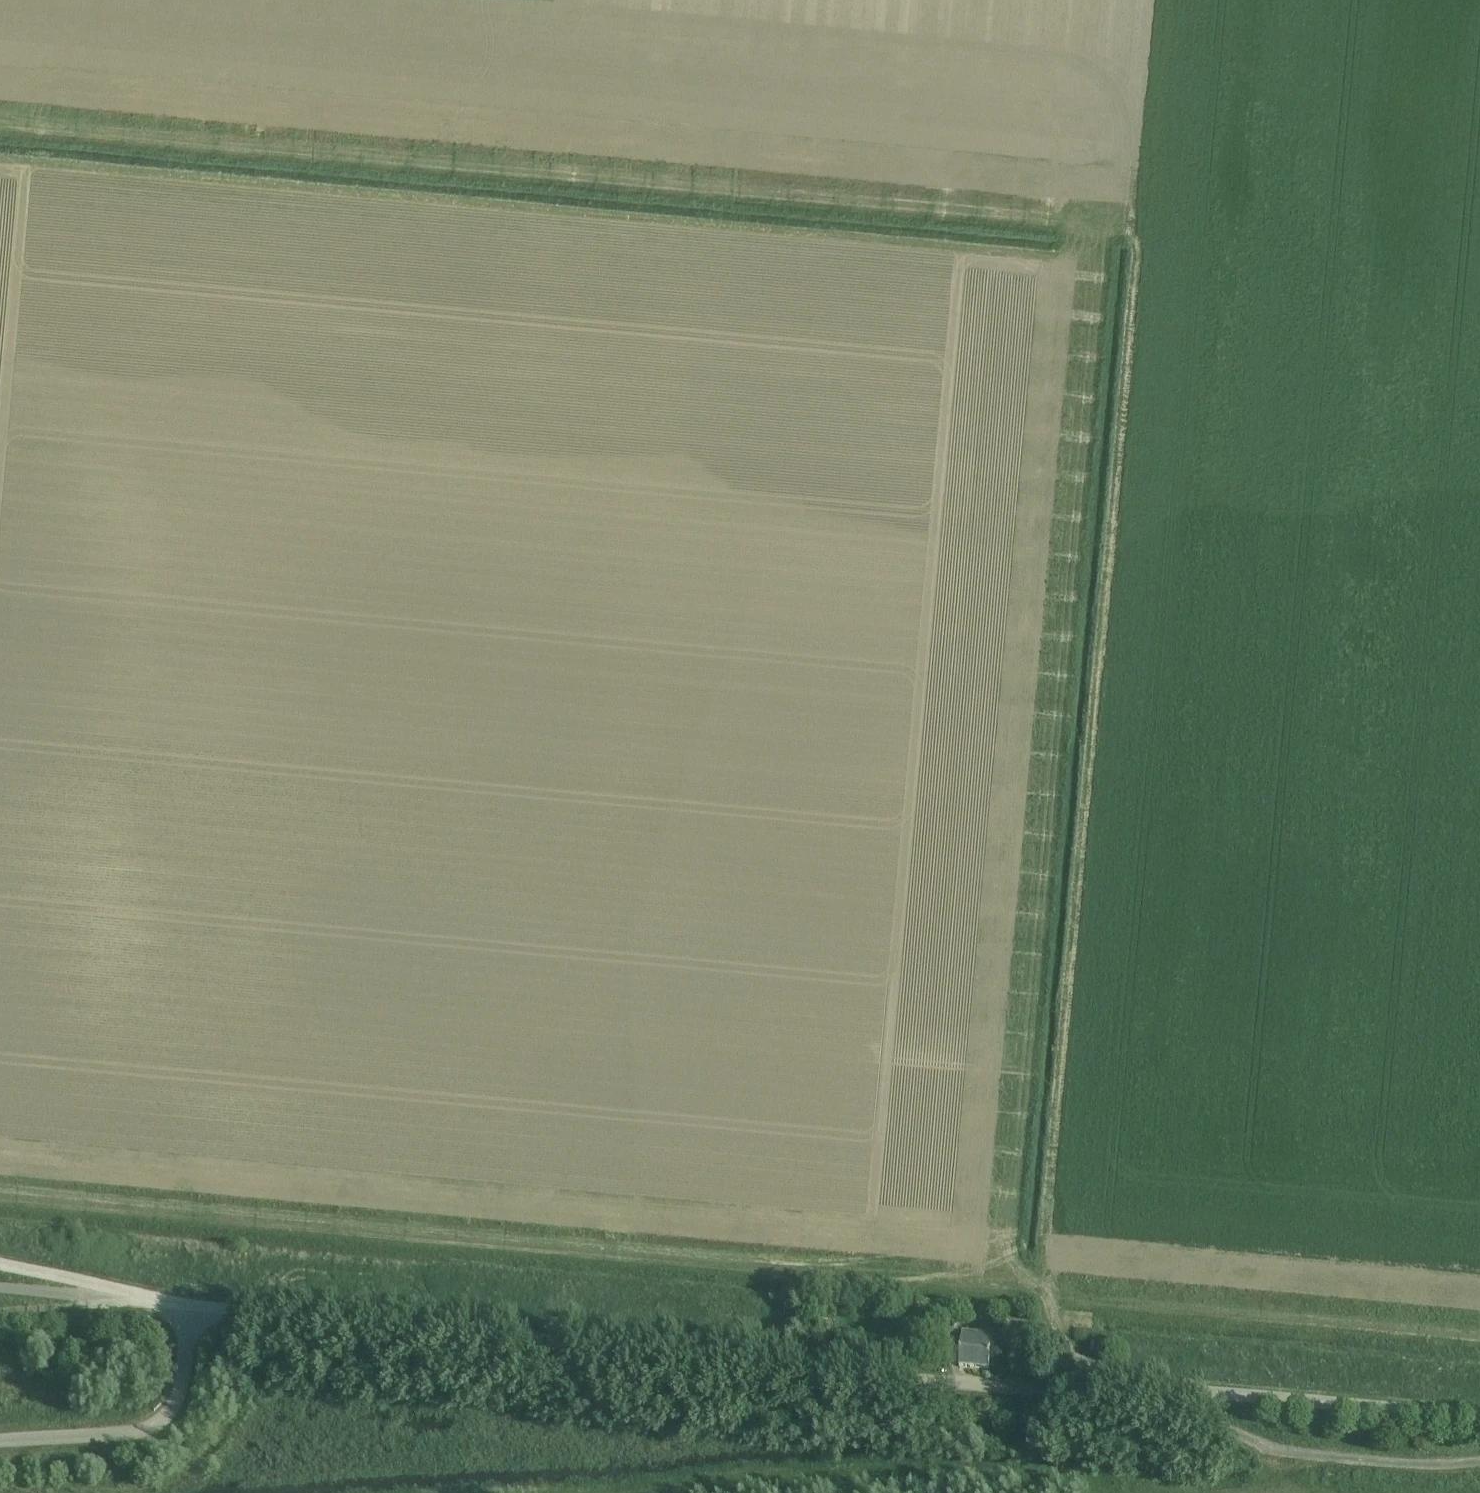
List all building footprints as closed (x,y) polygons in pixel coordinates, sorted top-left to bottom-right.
[(961,1352),(960,1361),(960,1368),(990,1371),(993,1339),(950,1334),(950,1336),(948,1335),(947,1343),(949,1343),(948,1351),(961,1352)] [(1111,1345),(1093,1342),(1091,1354),(1109,1356),(1111,1345)]
